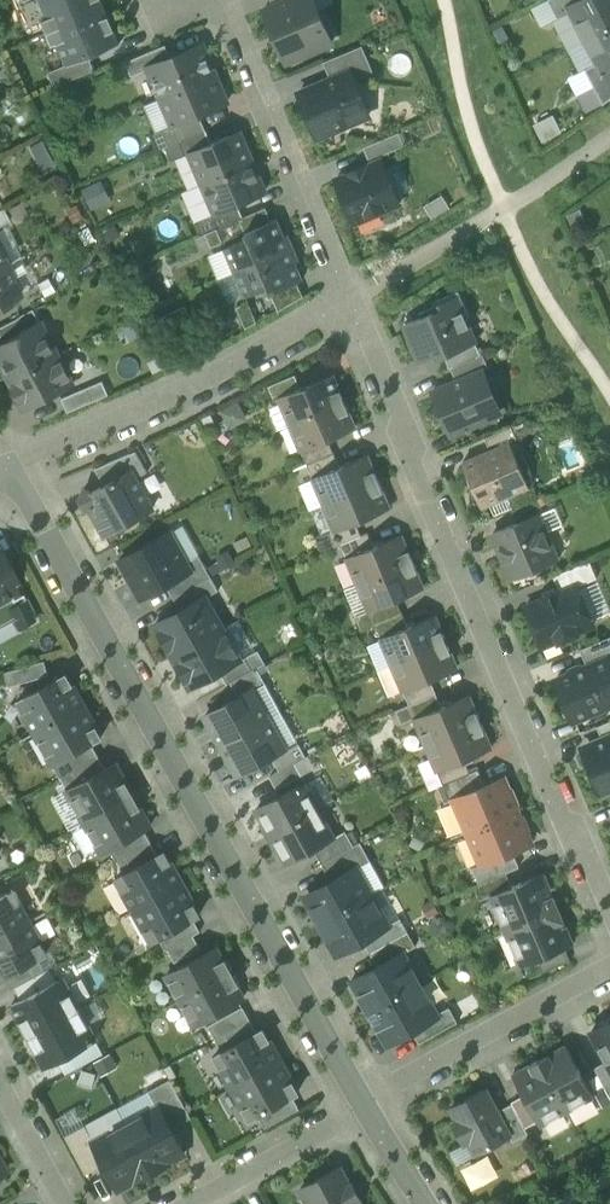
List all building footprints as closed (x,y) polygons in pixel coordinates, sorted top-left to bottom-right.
[(48,32),(106,7),(102,0),(39,0),(47,18),(43,20),(48,32)] [(286,62),(333,42),(315,0),(287,0),(274,6),(264,10),(286,62)] [(542,22),(556,15),(549,0),(535,7),(542,22)] [(559,17),(571,11),(568,7),(581,0),(550,0),(559,17)] [(585,39),(609,26),(609,0),(581,0),(568,7),(571,11),(585,39)] [(121,43),(106,7),(48,32),(53,44),(57,42),(67,64),(67,66),(90,56),(121,43)] [(585,39),(597,62),(601,69),(609,65),(609,26),(585,39)] [(126,62),(132,76),(150,68),(149,67),(171,58),(166,45),(126,62)] [(150,68),(162,97),(215,75),(202,45),(171,58),(149,67),(150,68)] [(324,62),(331,79),(351,71),(355,79),(374,71),(363,45),(324,62)] [(49,72),(55,86),(95,69),(90,56),(67,66),(67,64),(49,72)] [(604,104),(605,103),(609,99),(609,65),(601,69),(597,62),(586,68),(604,104)] [(299,93),(317,136),(370,114),(355,79),(351,71),(331,79),(299,93)] [(227,103),(215,75),(162,97),(174,126),(200,115),(227,103)] [(159,132),(166,147),(206,130),(200,115),(174,126),(159,132)] [(212,143),(206,130),(166,147),(172,160),(191,152),(212,143)] [(191,152),(204,183),(252,162),(239,132),(212,143),(191,152)] [(364,147),(370,160),(405,145),(400,132),(364,147)] [(336,180),(354,222),(400,202),(382,160),(367,167),(366,165),(349,172),(350,174),(336,180)] [(265,192),(252,162),(204,183),(216,213),(238,204),(265,192)] [(197,221),(203,234),(206,233),(217,228),(240,219),(243,217),(238,204),(216,213),(197,221)] [(0,209),(0,226),(9,220),(3,208),(0,209)] [(240,219),(246,232),(272,221),(266,208),(243,217),(240,219)] [(226,248),(236,272),(288,249),(283,237),(284,236),(276,219),(272,221),(246,232),(248,238),(226,248)] [(206,233),(212,246),(223,241),(217,228),(206,233)] [(293,262),(288,249),(236,272),(246,295),(269,286),(271,292),(297,281),(302,279),(295,262),(293,262)] [(5,265),(0,268),(0,306),(21,295),(5,265)] [(271,292),(279,310),(303,296),(297,281),(271,292)] [(433,302),(435,306),(456,297),(466,319),(470,317),(459,291),(433,302)] [(475,342),(466,319),(456,297),(435,306),(436,311),(421,317),(405,324),(420,360),(436,353),(438,357),(444,355),(475,342)] [(238,307),(246,327),(257,321),(248,302),(238,307)] [(419,313),(421,317),(436,311),(435,306),(419,313)] [(2,342),(34,325),(41,322),(34,309),(0,326),(0,338),(2,342)] [(41,322),(34,325),(40,337),(50,340),(41,322)] [(50,340),(40,337),(34,325),(2,342),(0,343),(0,364),(9,380),(58,355),(50,340)] [(450,368),(451,367),(481,355),(475,342),(444,355),(450,368)] [(483,354),(481,355),(451,367),(457,381),(483,369),(483,370),(489,367),(483,354)] [(73,384),(58,355),(9,380),(24,409),(73,384)] [(489,419),(486,413),(499,407),(483,370),(483,369),(457,381),(433,391),(452,435),(468,427),(469,428),(489,419)] [(269,386),(275,399),(279,397),(301,388),(296,375),(269,386)] [(279,397),(291,424),(345,401),(341,390),(340,391),(333,375),(301,388),(279,397)] [(63,398),(68,411),(108,394),(103,381),(63,398)] [(350,411),(345,401),(291,424),(302,451),(329,439),(356,428),(349,412),(350,411)] [(502,413),(499,407),(486,413),(489,419),(502,413)] [(485,437),(491,451),(511,442),(518,439),(512,426),(485,437)] [(302,451),(308,464),(334,453),(329,439),(302,451)] [(475,490),(482,507),(530,487),(523,472),(530,469),(524,454),(517,457),(511,442),(491,451),(464,462),(471,479),(472,479),(476,489),(475,490)] [(95,468),(105,485),(132,470),(136,479),(148,472),(137,450),(95,468)] [(340,466),(334,453),(308,464),(313,477),(340,466)] [(313,477),(325,504),(379,481),(375,471),(374,471),(367,455),(340,466),(313,477)] [(106,535),(153,508),(136,479),(132,470),(105,485),(93,492),(85,488),(80,499),(84,506),(91,508),(106,535)] [(384,491),(379,481),(325,504),(336,531),(356,522),(390,508),(382,491),(384,491)] [(512,510),(517,523),(538,515),(544,512),(538,499),(512,510)] [(493,533),(512,578),(526,572),(533,574),(540,571),(543,565),(557,559),(538,515),(517,523),(493,533)] [(335,547),(342,544),(362,536),(356,522),(336,531),(330,534),(335,547)] [(120,560),(141,598),(166,584),(192,570),(187,562),(170,532),(120,560)] [(368,533),(362,536),(342,544),(347,557),(374,546),(368,533)] [(347,557),(359,584),(413,561),(409,551),(408,551),(401,535),(374,546),(347,557)] [(10,581),(14,579),(0,552),(0,562),(10,581)] [(187,562),(192,570),(204,563),(200,555),(187,562)] [(418,571),(413,561),(359,584),(370,611),(397,599),(423,588),(416,572),(418,571)] [(559,589),(561,593),(579,585),(579,586),(597,578),(590,561),(554,576),(560,589),(559,589)] [(10,581),(0,562),(0,600),(11,594),(16,592),(10,581)] [(166,584),(174,598),(212,577),(204,563),(192,570),(166,584)] [(219,590),(212,577),(174,598),(181,610),(206,596),(206,597),(219,590)] [(525,608),(541,646),(559,638),(560,642),(578,634),(577,631),(595,623),(579,586),(579,585),(561,593),(559,589),(541,597),(543,600),(525,608)] [(13,619),(18,630),(36,620),(22,594),(13,599),(11,594),(0,600),(0,626),(13,619)] [(156,624),(173,656),(224,628),(206,597),(206,596),(181,610),(156,624)] [(362,630),(376,624),(402,613),(397,599),(370,611),(357,616),(362,630)] [(408,626),(402,613),(376,624),(381,637),(408,626)] [(381,637),(393,664),(447,641),(443,630),(442,631),(435,615),(408,626),(381,637)] [(19,632),(18,630),(13,619),(0,626),(0,642),(19,632)] [(241,660),(224,628),(173,656),(191,688),(220,671),(241,660)] [(588,667),(609,658),(609,660),(609,636),(581,649),(588,667)] [(452,652),(447,641),(393,664),(404,691),(431,679),(457,668),(451,652),(452,652)] [(227,684),(231,682),(257,667),(265,663),(259,650),(241,660),(220,671),(227,684)] [(573,720),(609,705),(609,660),(609,658),(588,667),(556,680),(573,720)] [(3,672),(7,687),(49,675),(45,660),(3,672)] [(264,681),(257,667),(231,682),(239,697),(252,690),(251,688),(264,681)] [(18,701),(36,732),(84,705),(67,674),(18,701)] [(404,691),(410,704),(436,693),(431,679),(404,691)] [(206,715),(222,745),(269,719),(252,690),(239,697),(206,715)] [(442,706),(436,693),(410,704),(396,710),(402,723),(415,717),(442,706)] [(415,717),(427,744),(481,721),(477,711),(476,711),(469,695),(442,706),(415,717)] [(102,737),(84,705),(36,732),(53,764),(92,743),(102,737)] [(285,749),(269,719),(222,745),(238,774),(272,756),(285,749)] [(485,731),(481,721),(427,744),(438,771),(465,759),(491,748),(484,732),(485,731)] [(603,739),(609,736),(609,721),(597,726),(603,739)] [(591,744),(593,750),(587,753),(603,792),(609,789),(609,736),(603,739),(591,744)] [(53,764),(60,777),(99,756),(92,743),(53,764)] [(272,756),(280,771),(295,762),(306,756),(299,743),(286,750),(285,749),(272,756)] [(584,747),(587,753),(593,750),(591,744),(584,747)] [(106,768),(99,756),(60,777),(67,790),(106,768)] [(438,771),(444,784),(470,773),(465,759),(438,771)] [(303,775),(295,762),(280,771),(270,776),(277,789),(303,775)] [(67,790),(85,821),(133,794),(116,763),(106,768),(67,790)] [(479,769),(470,773),(444,784),(439,786),(446,802),(454,799),(486,785),(479,769)] [(454,799),(468,831),(518,810),(504,778),(486,785),(454,799)] [(257,808),(271,834),(318,808),(304,783),(257,808)] [(151,826),(133,794),(85,821),(103,853),(110,849),(145,830),(151,826)] [(334,837),(318,808),(271,834),(288,863),(314,848),(334,837)] [(531,843),(518,810),(468,831),(482,864),(513,851),(531,843)] [(110,849),(117,861),(152,842),(145,830),(110,849)] [(314,848),(323,863),(354,845),(346,830),(334,837),(314,848)] [(159,855),(152,842),(117,861),(124,874),(159,855)] [(361,842),(354,845),(323,863),(332,880),(356,867),(357,868),(371,860),(361,842)] [(117,878),(134,910),(183,883),(165,851),(159,855),(124,874),(117,878)] [(473,867),(480,883),(520,866),(513,851),(482,864),(473,867)] [(306,895),(321,922),(371,894),(357,868),(356,867),(332,880),(306,895)] [(476,885),(482,898),(513,885),(507,872),(476,885)] [(491,895),(506,930),(558,908),(553,896),(554,896),(544,873),(491,895)] [(200,915),(183,883),(134,910),(152,941),(159,937),(194,918),(200,915)] [(30,921),(12,890),(5,894),(0,896),(0,937),(30,921)] [(388,925),(371,894),(321,922),(338,954),(364,940),(389,926),(388,925)] [(563,920),(558,908),(506,930),(520,966),(574,943),(564,920),(563,920)] [(166,950),(168,949),(194,935),(201,931),(194,918),(159,937),(166,950)] [(364,940),(371,953),(409,932),(401,918),(388,925),(389,926),(364,940)] [(30,921),(0,937),(0,979),(5,976),(39,957),(47,953),(30,921)] [(416,946),(409,932),(371,953),(378,965),(403,951),(404,953),(416,946)] [(201,948),(194,935),(168,949),(175,962),(201,948)] [(167,974),(181,1000),(232,972),(225,959),(223,960),(216,948),(167,974)] [(539,959),(544,972),(571,961),(566,948),(539,959)] [(352,980),(370,1011),(420,983),(404,953),(403,951),(378,965),(352,980)] [(12,989),(15,987),(46,970),(39,957),(5,976),(12,989)] [(50,968),(46,970),(15,987),(22,999),(57,981),(50,968)] [(239,985),(232,972),(181,1000),(195,1025),(244,999),(237,986),(239,985)] [(12,1005),(29,1037),(80,1010),(63,978),(57,981),(22,999),(12,1005)] [(437,1013),(420,983),(370,1011),(388,1044),(413,1030),(439,1016),(437,1013)] [(209,1025),(216,1039),(250,1019),(243,1006),(209,1025)] [(413,1030),(420,1043),(458,1022),(450,1006),(437,1013),(439,1016),(413,1030)] [(96,1040),(80,1010),(29,1037),(45,1067),(96,1040)] [(257,1032),(250,1019),(216,1039),(223,1051),(257,1032)] [(609,1065),(609,1021),(592,1031),(608,1061),(609,1065)] [(215,1056),(232,1087),(281,1060),(264,1029),(257,1032),(223,1051),(215,1056)] [(566,1045),(540,1060),(567,1111),(594,1096),(566,1045)] [(299,1092),(281,1060),(232,1087),(250,1119),(258,1114),(293,1095),(299,1092)] [(542,1124),(567,1111),(540,1060),(513,1074),(525,1095),(538,1120),(541,1125),(542,1124)] [(609,1096),(609,1065),(608,1061),(595,1068),(609,1096)] [(160,1107),(171,1128),(191,1117),(171,1079),(149,1090),(159,1107),(160,1107)] [(470,1141),(477,1154),(511,1136),(497,1111),(485,1089),(451,1107),(458,1120),(453,1123),(464,1144),(470,1141)] [(258,1114),(265,1127),(300,1108),(293,1095),(258,1114)] [(512,1103),(525,1127),(538,1120),(525,1095),(512,1102),(512,1103)] [(511,1136),(513,1141),(529,1133),(525,1127),(512,1103),(497,1111),(511,1136)] [(159,1107),(127,1124),(153,1171),(185,1153),(171,1128),(160,1107),(159,1107)] [(567,1111),(542,1124),(549,1137),(574,1123),(567,1111)] [(119,1189),(153,1171),(127,1124),(95,1142),(94,1142),(105,1164),(119,1189)] [(66,1135),(86,1174),(105,1164),(94,1142),(95,1142),(86,1125),(66,1135)] [(459,1164),(477,1154),(470,1141),(464,1144),(452,1151),(459,1164)] [(358,1202),(362,1200),(352,1182),(349,1184),(340,1167),(302,1188),(310,1203),(360,1203),(358,1202)]
